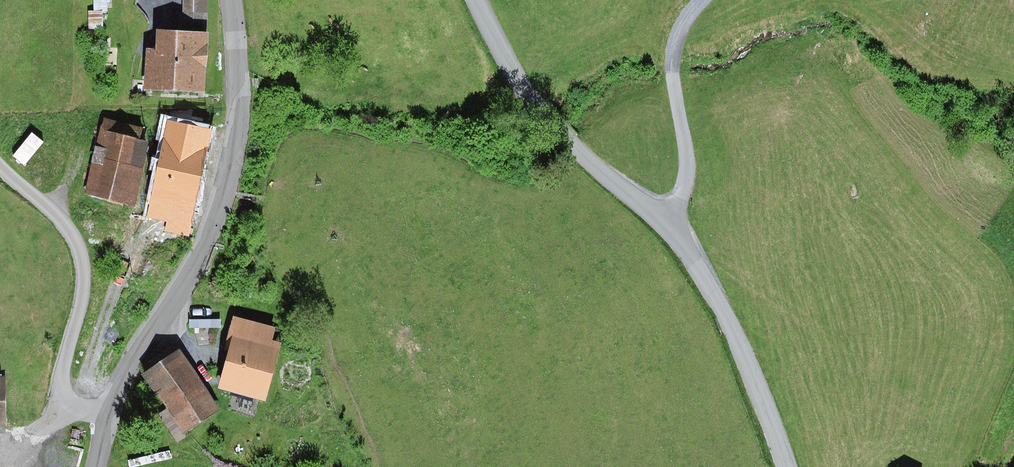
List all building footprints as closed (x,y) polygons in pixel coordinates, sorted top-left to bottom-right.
[(169,32),(168,50),(153,50),(151,92),(216,95),(219,33),(211,33),(212,0),(192,0),(190,33),(169,32)] [(220,137),(174,123),(146,219),(192,232),(220,137)] [(160,143),(107,130),(92,192),(144,205),(160,143)] [(284,329),(242,318),(224,388),(279,402),(291,351),(279,348),(284,329)] [(187,353),(144,378),(181,441),(224,416),(187,353)] [(0,378),(0,427),(15,426),(12,378),(0,378)]
